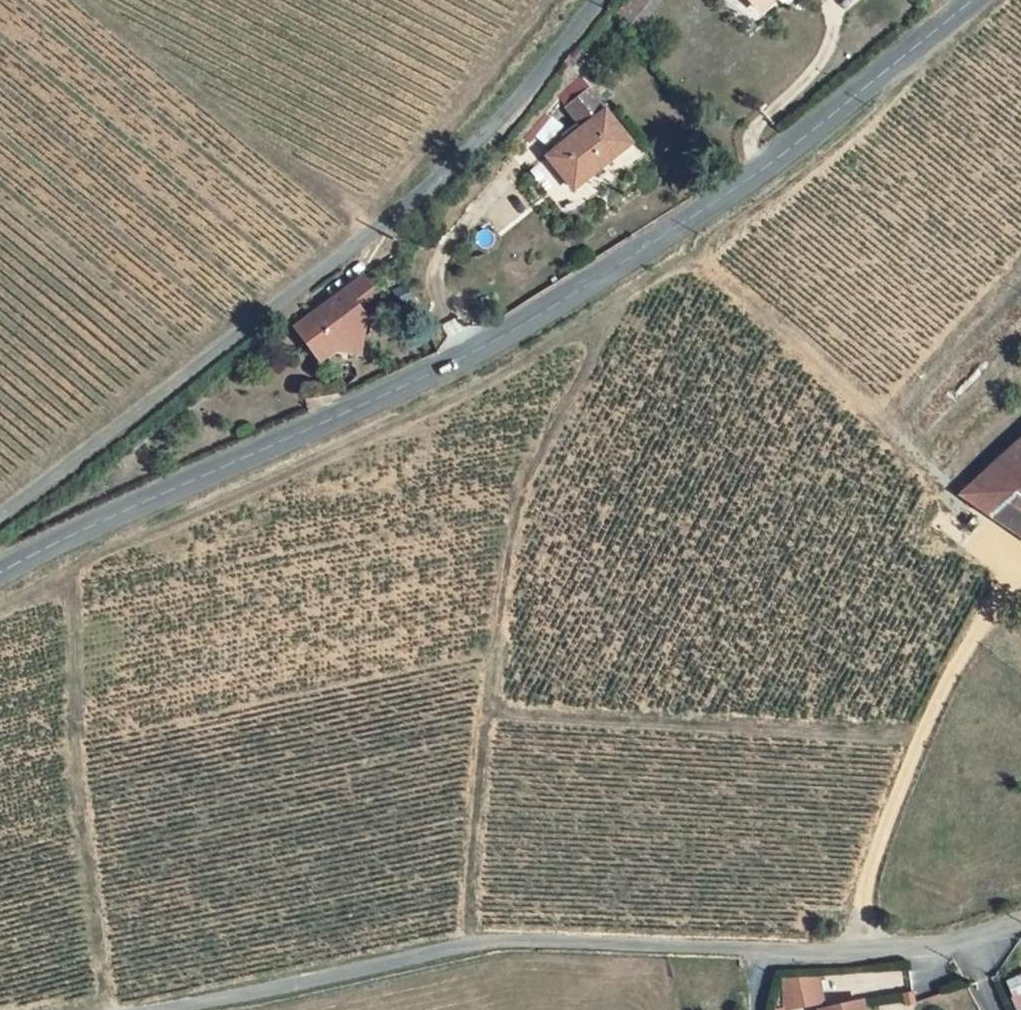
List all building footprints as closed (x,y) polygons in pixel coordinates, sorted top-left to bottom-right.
[(766,9),(776,0),(759,0),(766,9)] [(587,125),(549,153),(573,186),(631,145),(592,91),(573,105),(587,125)] [(329,326),(308,340),(315,349),(330,352),(337,347),(361,350),(366,314),(360,305),(372,294),(374,285),(366,274),(318,312),(329,326)] [(300,327),(308,340),(329,326),(318,312),(300,327)] [(1020,540),(1020,441),(961,502),(1020,540)] [(1017,1009),(1020,1009),(1020,976),(1006,982),(1017,1009)] [(846,1003),(862,1000),(857,979),(813,988),(818,1009),(848,1009),(846,1003)] [(846,1003),(848,1009),(864,1009),(862,1000),(846,1003)]
